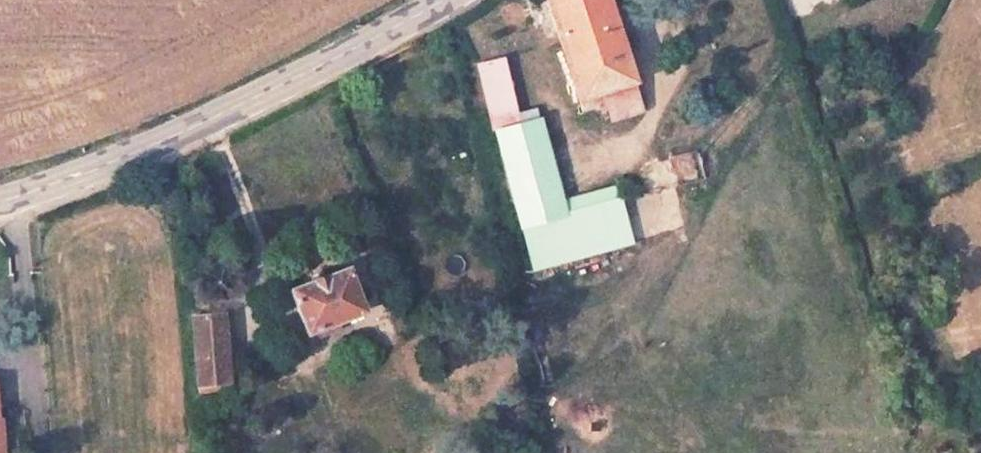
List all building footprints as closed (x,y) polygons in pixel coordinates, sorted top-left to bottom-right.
[(607,0),(547,0),(579,99),(601,92),(607,110),(610,120),(642,110),(607,0)] [(495,131),(518,125),(501,59),(479,64),(495,131)] [(601,92),(579,99),(582,110),(599,105),(602,112),(607,110),(601,92)] [(495,131),(521,226),(533,270),(629,243),(617,199),(565,213),(539,119),(518,125),(495,131)] [(698,150),(670,157),(677,186),(705,179),(698,150)] [(361,315),(349,275),(296,293),(310,331),(361,315)] [(231,382),(226,315),(195,317),(200,384),(231,382)] [(1,378),(0,378),(0,451),(15,450),(13,415),(3,415),(1,378)]
